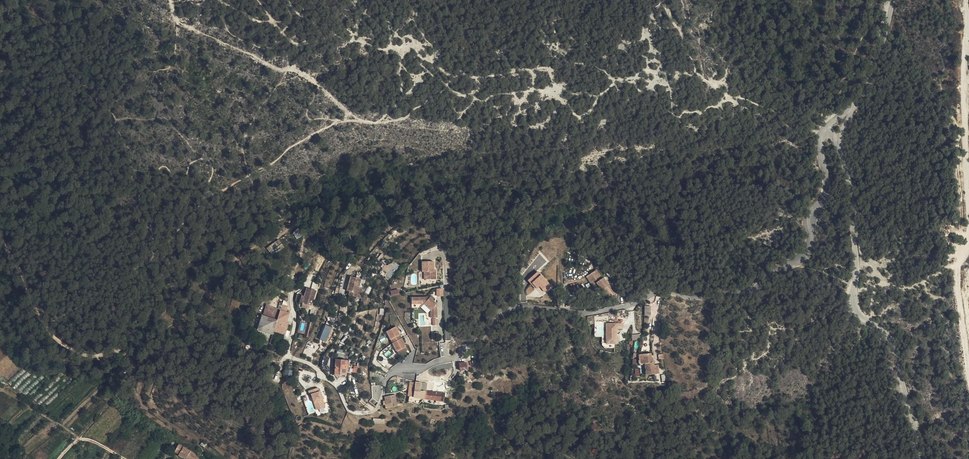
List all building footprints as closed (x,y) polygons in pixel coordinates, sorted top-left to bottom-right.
[(298,228),(293,232),(297,238),(303,234),(298,228)] [(273,255),(281,249),(279,246),(282,243),(280,239),(267,247),(273,255)] [(390,280),(400,265),(389,257),(382,269),(388,273),(385,276),(390,280)] [(432,270),(432,268),(432,259),(421,261),(421,271),(423,271),(424,278),(435,277),(435,270),(432,270)] [(542,289),(547,283),(536,271),(527,280),(530,284),(532,283),(537,288),(539,286),(542,289)] [(595,271),(587,276),(591,282),(594,280),(596,283),(595,284),(600,291),(601,291),(607,299),(613,295),(610,290),(609,290),(606,286),(607,285),(602,278),(600,279),(595,271)] [(356,292),(363,293),(365,286),(361,285),(362,277),(351,276),(349,291),(352,292),(351,295),(356,296),(356,292)] [(550,286),(547,283),(542,289),(544,292),(550,286)] [(303,295),(301,303),(311,306),(315,290),(306,287),(303,295)] [(429,296),(411,298),(411,303),(423,303),(430,309),(431,316),(437,316),(435,303),(429,296)] [(269,306),(266,316),(274,318),(276,307),(269,306)] [(264,316),(261,327),(265,328),(264,334),(275,337),(277,332),(278,327),(288,330),(290,322),(288,322),(290,314),(279,311),(275,328),(273,328),(273,326),(272,326),(274,318),(266,316),(264,316)] [(624,328),(623,322),(606,322),(606,343),(618,343),(618,328),(624,328)] [(397,325),(387,330),(398,355),(409,350),(397,325)] [(649,354),(640,355),(641,360),(639,361),(640,366),(643,365),(645,376),(657,374),(656,365),(653,366),(651,359),(650,359),(649,354)] [(335,375),(347,376),(347,361),(335,360),(335,375)] [(467,361),(459,362),(460,369),(468,369),(467,361)] [(428,385),(417,384),(416,392),(424,394),(427,395),(427,392),(428,385)] [(34,396),(39,404),(49,399),(44,390),(34,396)] [(324,399),(321,391),(312,394),(313,399),(320,398),(324,399)] [(416,392),(414,398),(422,400),(424,401),(424,394),(416,392)] [(440,403),(441,394),(427,392),(427,395),(424,394),(424,401),(440,403)] [(388,396),(385,398),(385,405),(384,406),(384,409),(396,408),(396,395),(388,396)] [(326,406),(324,399),(320,398),(313,399),(314,402),(316,402),(319,409),(326,406)] [(186,458),(199,458),(201,455),(179,443),(174,452),(186,458)]
